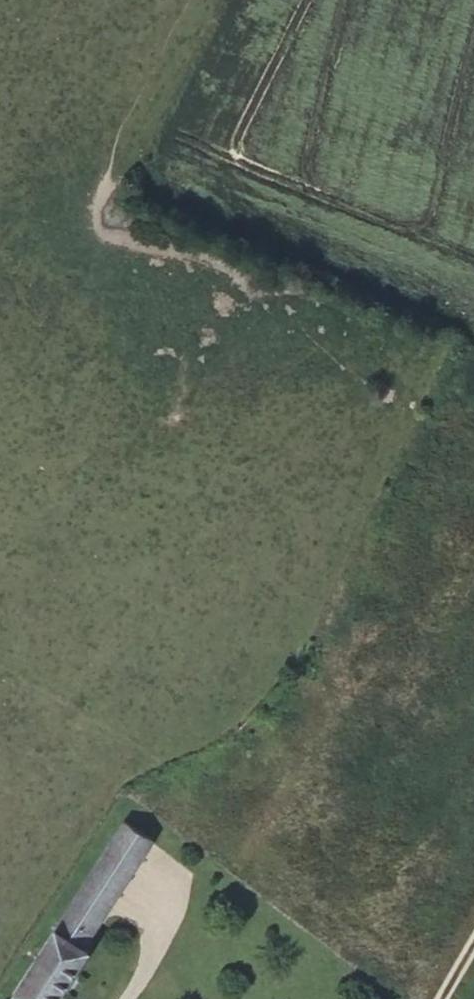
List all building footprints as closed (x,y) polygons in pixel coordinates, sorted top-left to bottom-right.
[(152,826),(120,808),(28,959),(60,979),(152,826)]
